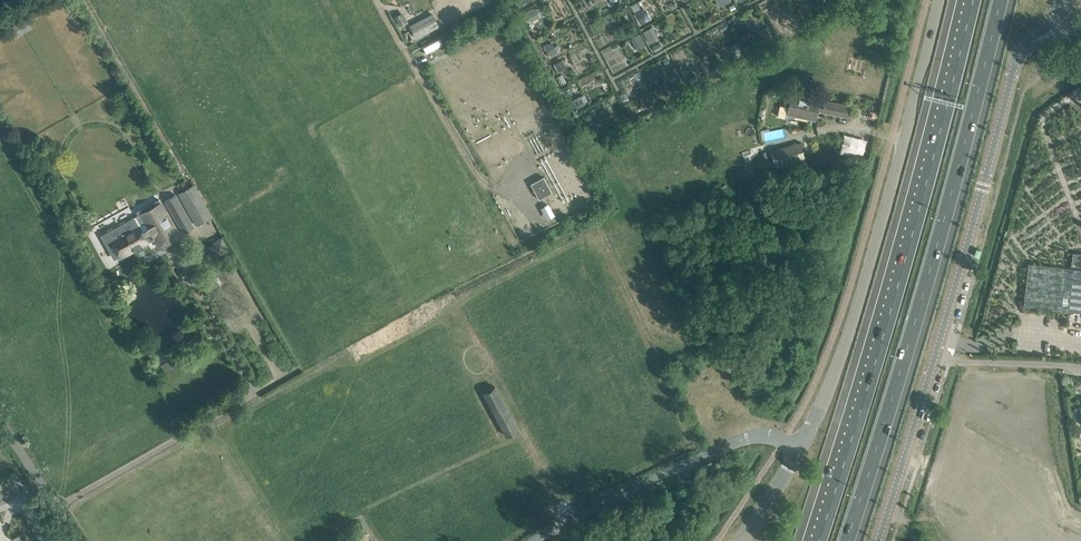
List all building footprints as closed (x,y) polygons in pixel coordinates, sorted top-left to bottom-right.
[(649,20),(643,8),(634,12),(637,18),(638,18),(641,24),(649,20)] [(525,13),(530,22),(539,18),(534,9),(525,13)] [(408,22),(403,12),(394,16),(400,27),(408,22)] [(410,26),(416,38),(439,26),(433,14),(410,26)] [(795,17),(782,24),(786,33),(789,31),(791,34),(793,33),(793,32),(797,30),(796,28),(799,26),(795,17)] [(774,38),(767,25),(758,30),(765,42),(774,38)] [(659,38),(653,26),(643,31),(649,44),(659,38)] [(646,45),(640,33),(631,38),(637,50),(646,45)] [(443,44),(440,38),(423,47),(426,53),(443,44)] [(558,53),(552,41),(542,46),(549,58),(558,53)] [(728,46),(735,58),(744,53),(738,41),(728,46)] [(567,68),(562,59),(554,63),(555,63),(553,64),(557,72),(558,72),(559,73),(567,68)] [(699,63),(706,75),(714,70),(712,65),(711,65),(707,59),(699,63)] [(670,79),(677,90),(685,86),(678,75),(670,79)] [(641,95),(647,107),(656,102),(650,90),(641,95)] [(850,106),(792,93),(792,94),(793,94),(788,113),(788,114),(815,120),(816,119),(815,119),(817,110),(848,116),(850,106)] [(586,104),(581,95),(571,100),(576,109),(586,104)] [(785,117),(788,106),(781,104),(778,115),(785,117)] [(599,129),(594,120),(586,124),(591,133),(599,129)] [(801,142),(771,151),(776,169),(807,163),(806,160),(812,158),(810,150),(804,152),(801,142)] [(543,176),(536,180),(530,183),(539,199),(552,192),(545,180),(543,176)] [(195,184),(179,193),(197,226),(213,217),(195,184)] [(176,194),(165,200),(183,233),(194,227),(176,194)] [(547,218),(555,215),(551,203),(543,206),(547,218)] [(141,214),(145,222),(139,225),(136,219),(118,229),(121,234),(111,239),(121,258),(134,252),(135,252),(142,248),(142,247),(143,246),(150,242),(149,241),(154,238),(158,246),(175,237),(158,205),(141,214)] [(1072,254),(1071,265),(1080,266),(1080,255),(1072,254)] [(1065,310),(1080,312),(1080,269),(1028,262),(1023,306),(1065,310)] [(494,386),(484,392),(507,436),(518,430),(494,386)] [(656,503),(647,507),(652,516),(660,511),(656,503)]
